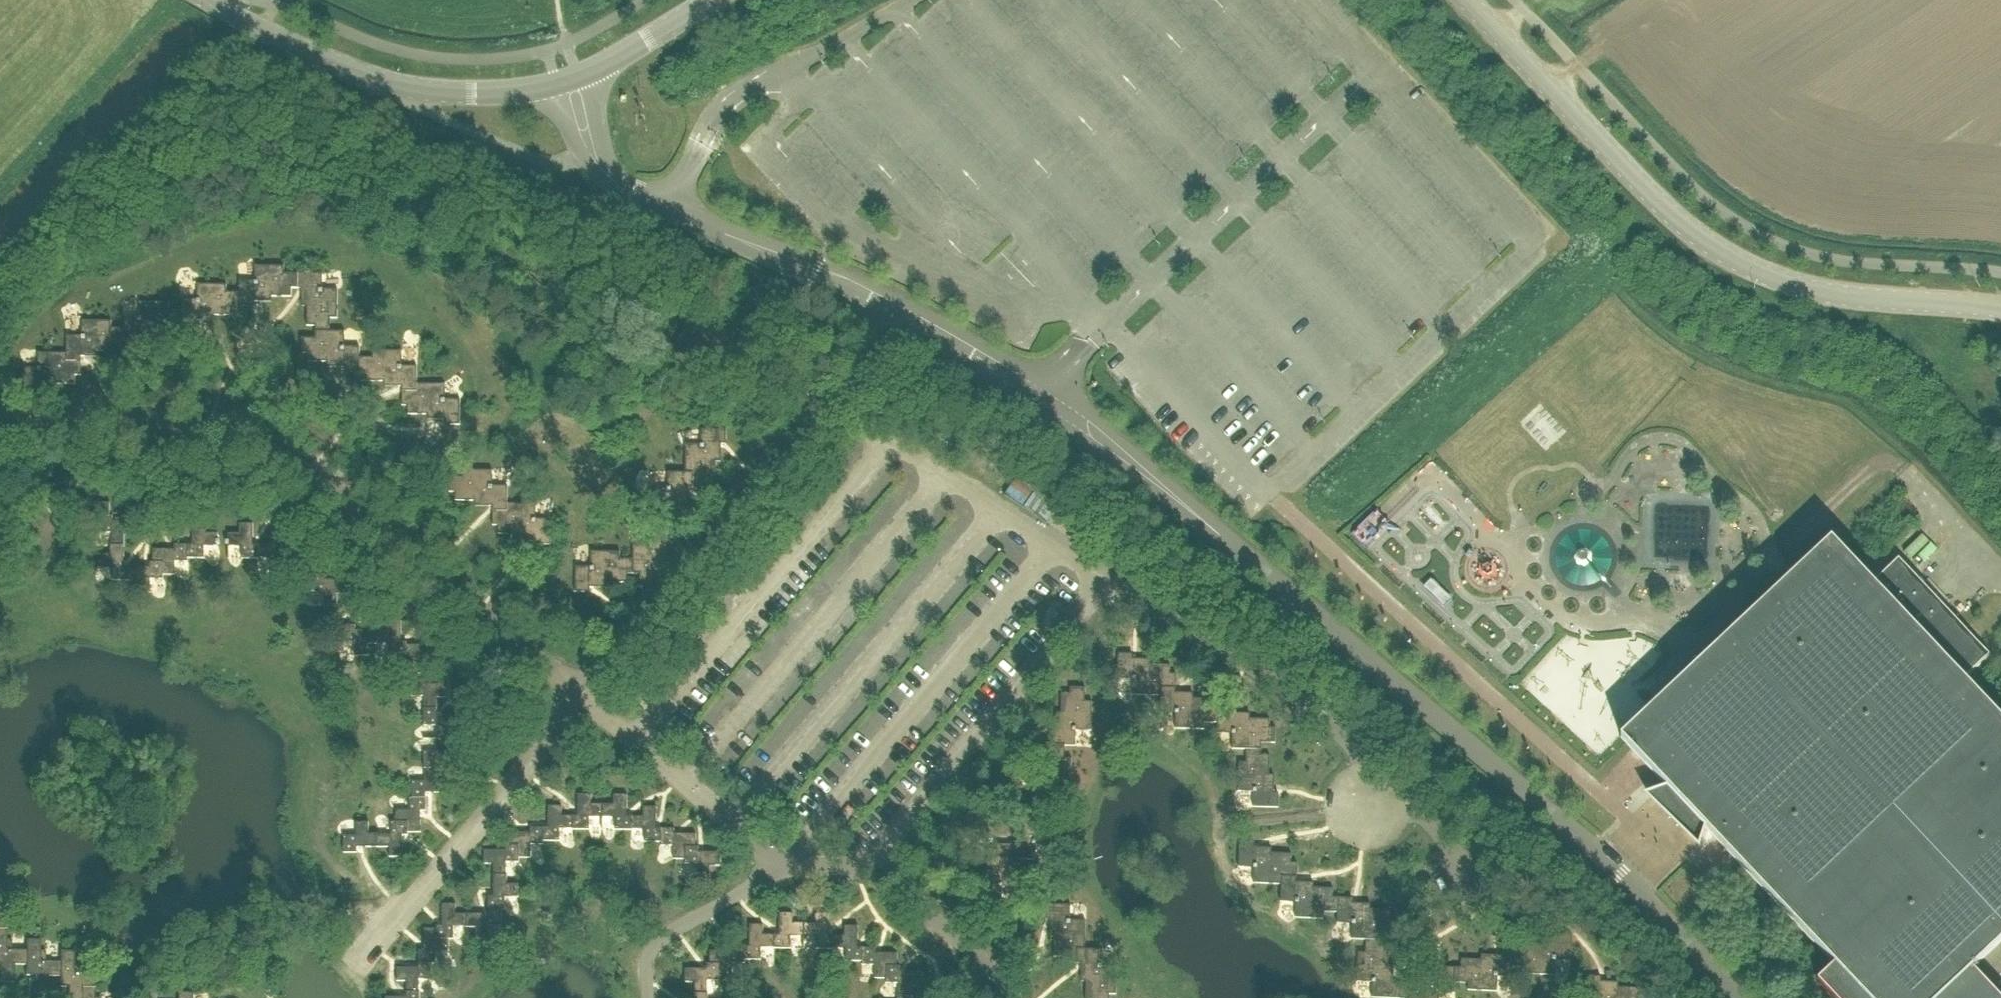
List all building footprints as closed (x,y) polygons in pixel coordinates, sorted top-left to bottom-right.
[(293,290),(293,275),(286,275),(286,268),(257,267),(256,283),(241,282),(241,293),(241,308),(256,308),(256,303),(273,303),(273,298),(293,298),(293,290)] [(293,290),(298,290),(303,290),(303,307),(308,307),(308,327),(317,327),(317,332),(331,332),(332,319),(339,319),(339,291),(324,290),(324,275),(293,275),(293,290)] [(183,311),(183,326),(198,326),(198,321),(216,321),(216,316),(236,316),(236,308),(241,308),(241,293),(228,293),(228,286),(199,285),(199,301),(184,301),(183,311)] [(126,344),(127,344),(141,344),(141,339),(158,340),(158,334),(178,335),(178,326),(183,326),(183,311),(171,311),(171,304),(141,304),(141,319),(126,319),(126,329),(126,344)] [(68,362),(83,362),(83,357),(100,358),(101,352),(120,353),(120,344),(126,344),(126,329),(113,329),(113,322),(83,322),(83,337),(68,337),(68,354),(68,362)] [(360,358),(361,348),(345,348),(346,332),(331,332),(317,332),(316,339),(303,339),(302,354),(309,354),(308,362),(328,363),(328,368),(345,368),(345,373),(360,373),(360,358)] [(385,387),(402,387),(417,388),(417,385),(417,367),(402,367),(402,352),(373,351),(373,358),(360,358),(360,373),(365,373),(365,382),(385,382),(385,387)] [(68,354),(39,354),(39,369),(24,369),(23,394),(38,394),(38,389),(56,390),(56,384),(76,385),(76,376),(83,376),(83,362),(68,362),(68,354)] [(402,387),(402,392),(402,406),(408,406),(408,415),(427,416),(426,421),(444,421),(443,426),(458,427),(459,401),(444,401),(444,385),(417,385),(417,388),(402,387)] [(688,488),(693,488),(707,488),(707,482),(716,482),(716,463),(721,463),(722,445),(727,445),(727,430),(702,430),(701,445),(685,445),(685,473),(688,473),(688,488)] [(507,505),(507,488),(492,487),(493,472),(463,471),(463,478),(450,477),(449,491),(455,492),(455,500),(474,502),(474,507),(491,508),(506,509),(507,505)] [(1026,471),(1010,496),(1028,507),(1043,482),(1026,471)] [(688,473),(685,473),(668,473),(668,488),(652,488),(652,517),(659,517),(659,530),(659,545),(669,545),(674,545),(674,525),(682,525),(683,506),(688,506),(688,488),(688,473)] [(70,511),(75,511),(75,515),(88,515),(88,516),(110,516),(110,504),(89,503),(89,498),(71,498),(70,511)] [(506,509),(491,508),(491,526),(497,527),(496,535),(516,536),(516,541),(534,543),(533,547),(548,548),(550,523),(534,522),(535,507),(507,505),(506,509)] [(1385,508),(1355,537),(1370,552),(1400,523),(1385,508)] [(113,516),(110,516),(88,516),(88,528),(100,528),(100,533),(112,533),(112,535),(125,535),(135,535),(135,522),(113,522),(113,516)] [(193,558),(204,558),(205,545),(218,545),(218,543),(219,543),(219,539),(218,539),(218,532),(207,533),(207,524),(193,524),(193,545),(193,558)] [(254,560),(254,546),(253,524),(240,525),(240,535),(229,536),(229,543),(228,543),(228,547),(229,546),(229,548),(242,548),(242,560),(254,560)] [(1614,582),(1609,529),(1561,534),(1566,587),(1614,582)] [(633,574),(640,574),(640,588),(654,588),(654,582),(663,582),(663,563),(668,563),(669,545),(659,545),(659,530),(648,530),(648,545),(633,545),(633,560),(633,574)] [(112,535),(112,545),(111,545),(111,555),(100,555),(100,568),(113,568),(113,580),(125,580),(125,567),(125,535),(112,535)] [(254,546),(254,560),(259,560),(259,559),(271,559),(271,572),(283,572),(283,558),(283,536),(269,536),(269,546),(254,546)] [(1999,997),(1973,969),(2000,942),(2000,720),(1963,680),(1989,655),(1956,621),(1899,559),(1872,584),(1865,576),(1832,540),(1621,738),(1669,791),(1651,797),(1698,844),(1704,827),(1736,861),(1834,965),(1817,982),(1833,997),(1999,997)] [(193,545),(189,545),(175,545),(175,550),(154,550),(154,562),(151,562),(151,567),(164,567),(164,574),(176,574),(176,561),(188,561),(188,558),(193,558),(193,545)] [(633,574),(633,560),(620,559),(620,552),(591,551),(590,566),(575,566),(575,591),(590,591),(590,587),(608,587),(608,582),(628,583),(628,574),(633,574)] [(283,558),(283,572),(287,571),(287,575),(299,575),(299,576),(322,576),(322,563),(300,563),(300,558),(283,558)] [(1501,580),(1500,563),(1482,564),(1483,581),(1501,580)] [(146,592),(146,594),(150,594),(150,592),(152,592),(152,579),(164,579),(164,574),(164,567),(151,567),(125,567),(125,580),(139,581),(139,592),(146,592)] [(299,576),(300,588),(311,588),(311,593),(324,593),(324,595),(336,595),(346,595),(346,581),(325,581),(324,576),(322,576),(299,576)] [(1425,591),(1445,611),(1456,600),(1435,580),(1425,591)] [(324,595),(324,605),(323,605),(323,615),(311,615),(312,628),(325,628),(325,641),(336,641),(336,627),(336,595),(324,595)] [(412,779),(412,795),(425,795),(425,790),(447,789),(447,776),(437,776),(437,761),(458,760),(458,746),(448,747),(448,725),(458,724),(458,711),(437,712),(437,696),(446,696),(446,682),(425,683),(425,665),(419,665),(419,644),(407,644),(407,641),(401,641),(401,620),(389,620),(389,630),(376,630),(376,642),(390,642),(390,655),(394,655),(395,666),(408,666),(408,679),(411,679),(411,695),(424,694),(424,707),(423,707),(423,724),(436,723),(436,749),(423,749),(423,766),(424,766),(424,779),(412,779)] [(336,627),(336,641),(354,640),(354,654),(356,654),(356,656),(360,655),(360,654),(367,654),(367,642),(376,642),(376,630),(376,629),(355,629),(355,623),(342,623),(342,627),(336,627)] [(1134,654),(1119,653),(1118,678),(1134,679),(1133,694),(1161,695),(1161,713),(1176,713),(1175,728),(1205,729),(1205,722),(1218,723),(1217,733),(1233,734),(1232,749),(1247,750),(1246,763),(1239,762),(1238,791),(1253,792),(1253,807),(1278,808),(1279,793),(1274,793),(1274,775),(1269,775),(1270,756),(1261,755),(1262,743),(1276,744),(1276,729),(1270,729),(1270,720),(1251,719),(1251,714),(1233,713),(1233,709),(1213,708),(1213,699),(1194,698),(1194,693),(1176,693),(1177,674),(1171,674),(1171,665),(1151,664),(1152,659),(1134,659),(1134,654)] [(1086,689),(1071,688),(1070,694),(1062,694),(1061,714),(1056,714),(1056,731),(1051,731),(1050,751),(1041,751),(1041,770),(1036,770),(1035,788),(1030,788),(1030,808),(1021,808),(1021,827),(1016,827),(1015,845),(996,845),(996,851),(988,851),(987,870),(982,870),(982,888),(977,888),(976,903),(1002,903),(1002,888),(1018,888),(1018,860),(1036,860),(1036,845),(1051,846),(1052,816),(1045,816),(1045,803),(1056,803),(1056,788),(1071,788),(1072,759),(1065,759),(1065,746),(1076,746),(1076,731),(1092,732),(1092,703),(1085,702),(1086,689)] [(1608,751),(1617,735),(1608,730),(1599,745),(1608,751)] [(578,795),(578,817),(563,818),(562,808),(549,809),(549,830),(531,831),(531,837),(510,838),(510,851),(508,851),(508,856),(486,858),(487,870),(480,871),(480,884),(486,884),(486,910),(454,912),(454,902),(441,903),(441,924),(436,924),(436,927),(423,928),(424,949),(419,949),(419,967),(398,968),(398,981),(407,981),(408,997),(386,997),(421,997),(421,991),(420,991),(420,979),(433,978),(432,962),(436,962),(436,949),(449,949),(448,937),(453,937),(453,924),(465,924),(465,925),(475,924),(475,936),(487,935),(487,922),(500,921),(499,895),(511,895),(511,887),(512,887),(512,883),(511,883),(511,882),(509,882),(509,868),(521,868),(521,863),(533,862),(533,849),(545,848),(545,844),(561,844),(561,831),(573,830),(573,831),(590,831),(590,818),(615,818),(615,831),(633,831),(632,830),(645,830),(645,843),(661,843),(661,846),(673,846),(673,860),(685,860),(685,864),(698,864),(697,877),(710,877),(710,866),(720,866),(720,853),(699,852),(699,847),(696,847),(696,834),(674,834),(674,829),(656,829),(656,807),(643,807),(643,817),(627,817),(627,795),(613,795),(613,805),(592,805),(591,795),(578,795)] [(412,795),(408,795),(408,808),(395,809),(395,820),(402,820),(402,834),(407,833),(407,831),(420,830),(420,809),(425,808),(425,795),(412,795)] [(378,834),(378,846),(389,846),(389,856),(402,855),(402,834),(402,820),(395,820),(390,821),(390,833),(378,834)] [(378,846),(378,834),(378,833),(369,833),(369,822),(356,822),(356,835),(344,836),(344,853),(357,853),(357,847),(378,846)] [(1240,842),(1238,868),(1254,868),(1253,884),(1281,885),(1280,902),(1296,903),(1295,918),(1324,920),(1324,912),(1337,913),(1337,924),(1352,924),(1352,940),(1366,940),(1365,953),(1358,953),(1357,982),(1372,983),(1372,997),(1377,997),(1439,997),(1439,993),(1455,993),(1455,983),(1468,983),(1468,990),(1497,992),(1498,976),(1513,977),(1513,967),(1526,967),(1526,974),(1555,975),(1556,960),(1571,961),(1572,935),(1557,935),(1557,940),(1539,939),(1539,944),(1519,943),(1519,952),(1499,951),(1499,956),(1481,955),(1481,960),(1461,959),(1461,968),(1441,967),(1441,972),(1423,971),(1423,976),(1403,976),(1403,984),(1393,984),(1394,966),(1388,966),(1389,946),(1380,946),(1381,934),(1395,934),(1395,920),(1389,919),(1390,911),(1370,910),(1370,905),(1353,904),(1353,899),(1333,898),(1333,889),(1314,888),(1314,883),(1296,882),(1297,864),(1291,863),(1291,855),(1272,854),(1272,848),(1254,848),(1254,843),(1240,842)] [(1045,904),(1045,919),(1050,919),(1049,937),(1054,937),(1054,957),(1063,957),(1062,964),(1081,964),(1081,982),(1086,982),(1085,997),(1109,997),(1109,994),(1116,995),(1117,965),(1102,965),(1102,950),(1085,949),(1086,921),(1070,920),(1071,905),(1045,904)] [(1,964),(1,982),(14,982),(15,964),(26,965),(26,975),(35,975),(34,993),(48,993),(48,976),(60,976),(59,986),(68,987),(68,997),(95,997),(94,997),(95,973),(79,972),(79,963),(74,963),(74,951),(60,951),(60,961),(45,961),(45,952),(40,952),(40,940),(27,940),(26,950),(12,950),(12,941),(6,940),(7,915),(0,915),(0,964),(1,964)] [(781,916),(779,937),(763,936),(763,926),(750,925),(749,947),(731,945),(731,951),(710,949),(709,962),(707,962),(706,967),(685,966),(685,979),(694,980),(693,997),(707,997),(707,992),(706,992),(707,979),(719,980),(719,975),(731,976),(731,963),(744,964),(744,960),(760,961),(760,949),(773,950),(773,951),(790,952),(791,939),(817,942),(816,954),(834,956),(834,955),(846,956),(845,969),(862,970),(861,974),(874,975),(873,988),(885,989),(885,994),(898,995),(897,997),(924,997),(920,997),(921,986),(899,984),(900,978),(897,978),(898,965),(876,963),(876,958),(858,956),(860,935),(860,928),(846,927),(846,933),(845,943),(829,942),(831,920),(817,919),(816,929),(794,927),(794,917),(781,916)] [(1586,976),(1585,997),(1643,997),(1637,997),(1637,988),(1618,987),(1618,982),(1600,982),(1601,977),(1586,976)]
